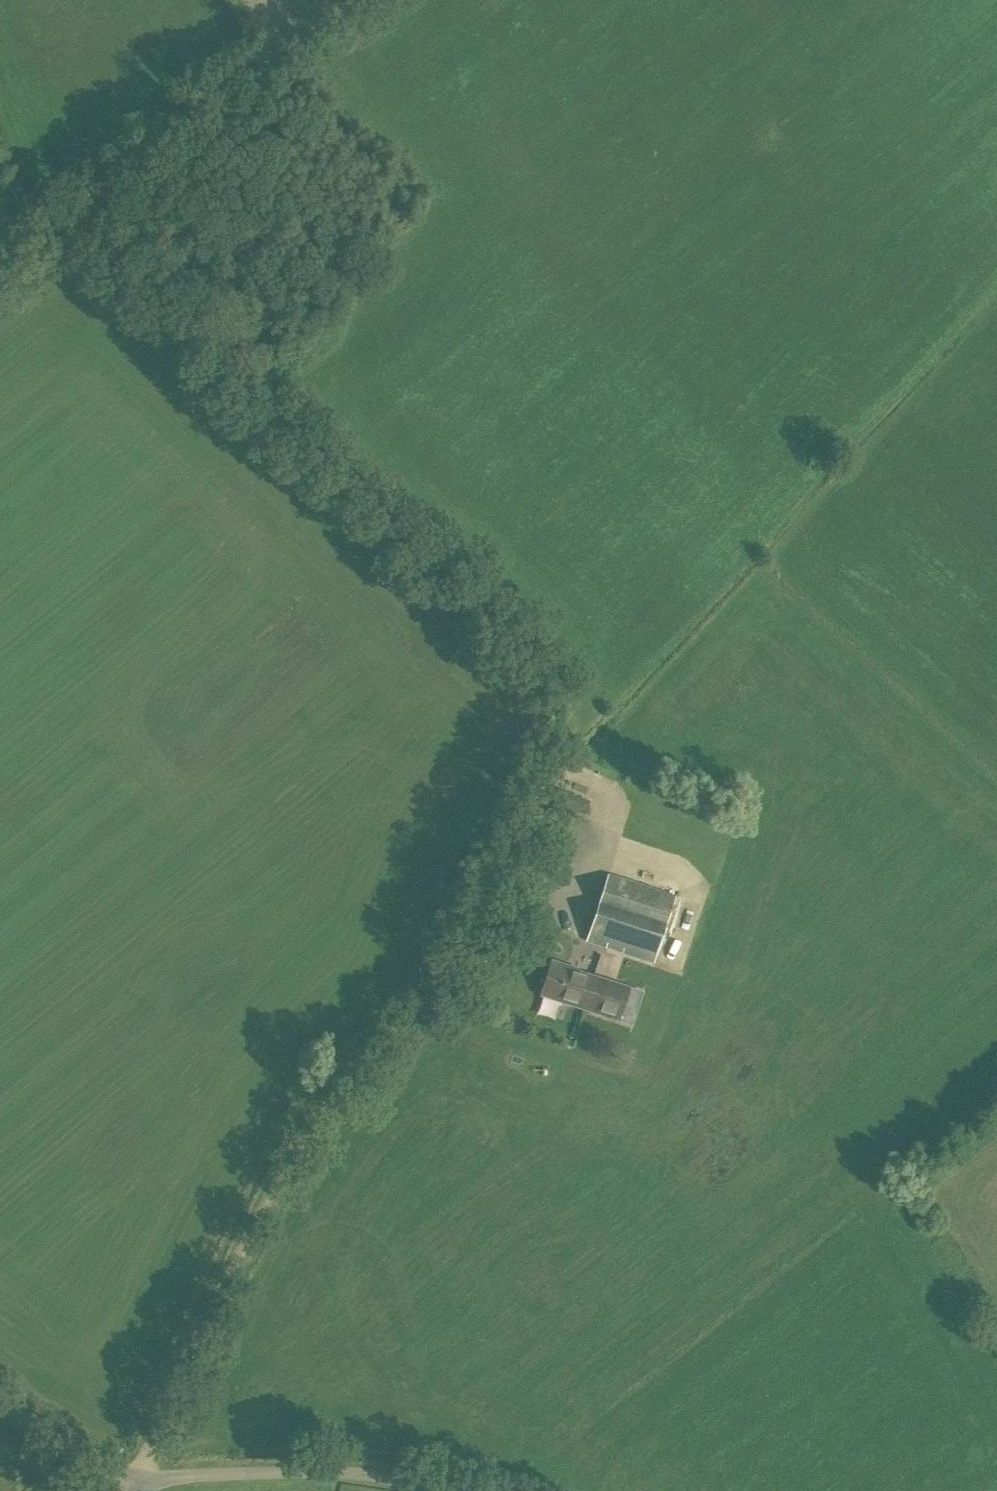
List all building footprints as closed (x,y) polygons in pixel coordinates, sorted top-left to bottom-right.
[(654,963),(675,895),(607,873),(586,942),(654,963)] [(629,988),(552,961),(540,995),(617,1022),(629,988)] [(330,1449),(340,1439),(330,1428),(320,1438),(330,1449)]
